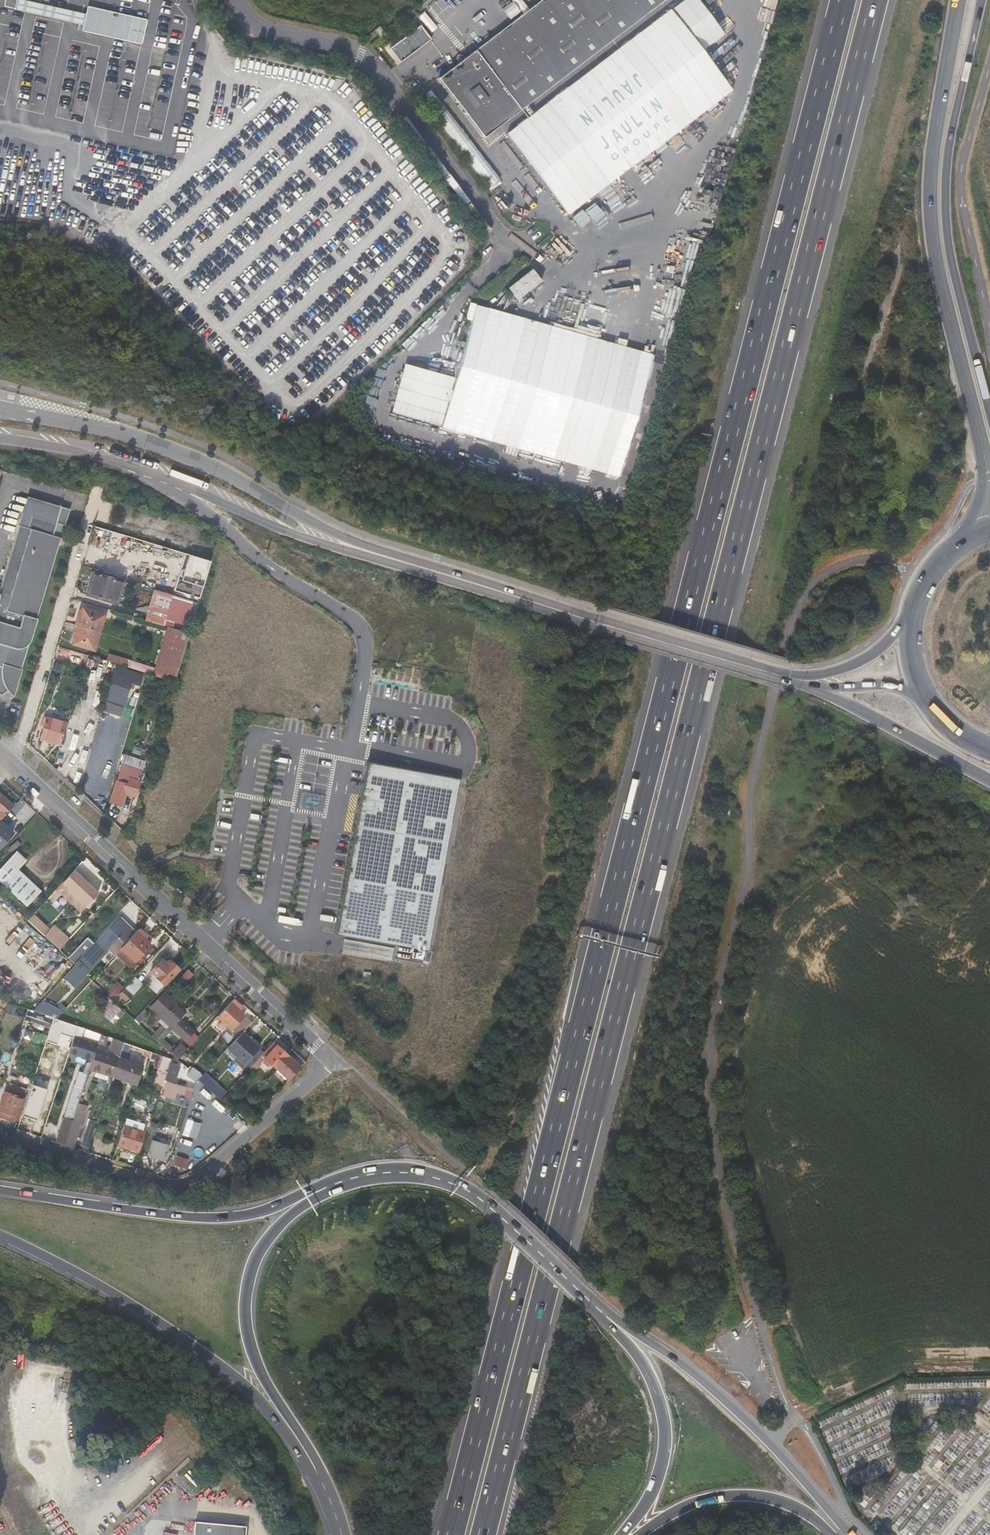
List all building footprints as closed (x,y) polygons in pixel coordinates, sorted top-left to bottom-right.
[(435,78),(482,139),(659,1),(658,0),(535,0),(435,78)] [(83,37),(86,38),(92,14),(88,13),(86,21),(18,5),(16,16),(84,32),(83,37)] [(86,38),(142,51),(148,26),(92,14),(86,38)] [(713,98),(652,19),(513,129),(574,208),(713,98)] [(427,39),(416,24),(384,49),(395,63),(427,39)] [(540,277),(531,266),(508,286),(517,297),(540,277)] [(627,475),(661,353),(485,305),(451,427),(627,475)] [(58,525),(34,517),(30,530),(55,538),(58,525)] [(61,540),(55,538),(30,530),(19,527),(0,591),(0,642),(10,646),(2,674),(4,682),(17,697),(61,540)] [(114,602),(120,579),(90,570),(83,593),(114,602)] [(175,592),(200,600),(201,596),(176,588),(175,592)] [(168,617),(192,625),(199,602),(174,595),(168,617)] [(104,614),(82,608),(77,625),(99,631),(104,614)] [(72,644),(93,651),(99,631),(77,625),(72,644)] [(180,630),(175,628),(168,652),(183,656),(190,633),(186,632),(183,644),(176,642),(180,630)] [(186,632),(180,630),(176,642),(183,644),(186,632)] [(168,652),(161,677),(176,681),(183,656),(168,652)] [(112,676),(116,664),(87,656),(84,668),(112,676)] [(139,686),(112,678),(103,708),(123,713),(130,691),(137,693),(139,686)] [(46,718),(40,739),(61,745),(67,724),(46,718)] [(100,770),(116,774),(123,751),(107,747),(100,770)] [(360,805),(335,934),(399,946),(396,961),(424,966),(459,777),(368,761),(361,801),(360,805)] [(134,799),(144,773),(120,765),(109,803),(121,808),(124,795),(134,799)] [(1,821),(14,808),(0,795),(0,822),(1,821)] [(5,826),(24,806),(19,801),(14,808),(1,821),(5,826)] [(12,834),(5,826),(1,821),(0,822),(0,847),(12,834)] [(0,869),(0,879),(3,881),(24,860),(16,852),(0,869)] [(25,861),(24,860),(3,881),(28,905),(41,890),(18,868),(25,861)] [(86,905),(97,894),(73,871),(62,883),(86,905)] [(86,905),(62,883),(55,890),(79,913),(86,905)] [(70,937),(55,923),(50,927),(34,913),(28,919),(60,949),(70,937)] [(122,940),(132,930),(119,917),(106,931),(107,933),(110,930),(122,940)] [(143,941),(146,937),(138,930),(135,933),(143,941)] [(143,941),(135,933),(121,948),(133,960),(148,945),(143,941)] [(97,948),(94,944),(79,960),(82,964),(97,948)] [(163,984),(178,968),(170,960),(166,965),(163,962),(161,959),(149,971),(163,984)] [(75,963),(74,965),(69,970),(73,973),(79,967),(75,963)] [(140,984),(133,977),(117,994),(124,1001),(140,984)] [(182,1017),(188,1011),(165,989),(149,1006),(190,1045),(200,1035),(182,1017)] [(240,1006),(232,998),(215,1015),(220,1019),(216,1023),(221,1027),(224,1023),(229,1028),(242,1015),(237,1009),(240,1006)] [(43,1000),(39,1009),(58,1018),(62,1009),(43,1000)] [(113,1003),(103,1011),(111,1021),(121,1013),(113,1003)] [(235,1033),(231,1036),(234,1039),(241,1032),(250,1022),(244,1016),(231,1030),(235,1033)] [(56,1018),(48,1037),(57,1041),(65,1022),(56,1018)] [(66,1028),(60,1047),(67,1050),(75,1025),(67,1022),(65,1028),(66,1028)] [(161,1024),(150,1035),(172,1056),(174,1058),(186,1045),(181,1041),(175,1046),(160,1032),(164,1027),(161,1024)] [(94,1048),(99,1033),(75,1025),(67,1050),(66,1052),(90,1060),(94,1048)] [(226,1048),(248,1068),(260,1055),(262,1052),(241,1032),(234,1039),(226,1048)] [(110,1037),(106,1052),(94,1048),(90,1060),(87,1069),(112,1077),(118,1057),(123,1042),(110,1037)] [(299,1068),(272,1042),(262,1052),(260,1055),(287,1080),(299,1068)] [(163,1080),(170,1058),(157,1054),(156,1057),(159,1058),(152,1083),(161,1086),(163,1080)] [(169,1082),(176,1060),(174,1058),(172,1056),(170,1058),(163,1080),(169,1082)] [(112,1077),(134,1084),(136,1079),(140,1064),(118,1057),(112,1077)] [(52,1081),(55,1072),(36,1066),(33,1076),(52,1081)] [(194,1077),(197,1073),(189,1067),(184,1074),(192,1080),(194,1077)] [(202,1072),(196,1079),(218,1099),(224,1093),(202,1072)] [(167,1088),(169,1082),(163,1080),(161,1086),(167,1088)] [(3,1088),(0,1097),(0,1113),(11,1117),(12,1115),(17,1116),(24,1095),(19,1093),(21,1086),(8,1082),(6,1089),(3,1088)] [(36,1097),(27,1094),(23,1106),(32,1109),(36,1097)] [(75,1107),(67,1104),(54,1142),(61,1144),(63,1145),(66,1136),(74,1110),(75,1107)] [(81,1126),(85,1113),(74,1110),(66,1136),(74,1138),(78,1125),(81,1126)] [(100,1139),(105,1126),(99,1124),(95,1137),(100,1139)] [(141,1133),(121,1127),(115,1146),(135,1152),(141,1133)] [(189,1154),(194,1137),(181,1132),(176,1151),(189,1154)] [(163,1158),(167,1145),(151,1139),(147,1153),(163,1158)] [(246,1529),(196,1524),(195,1534),(245,1534),(246,1529)]
